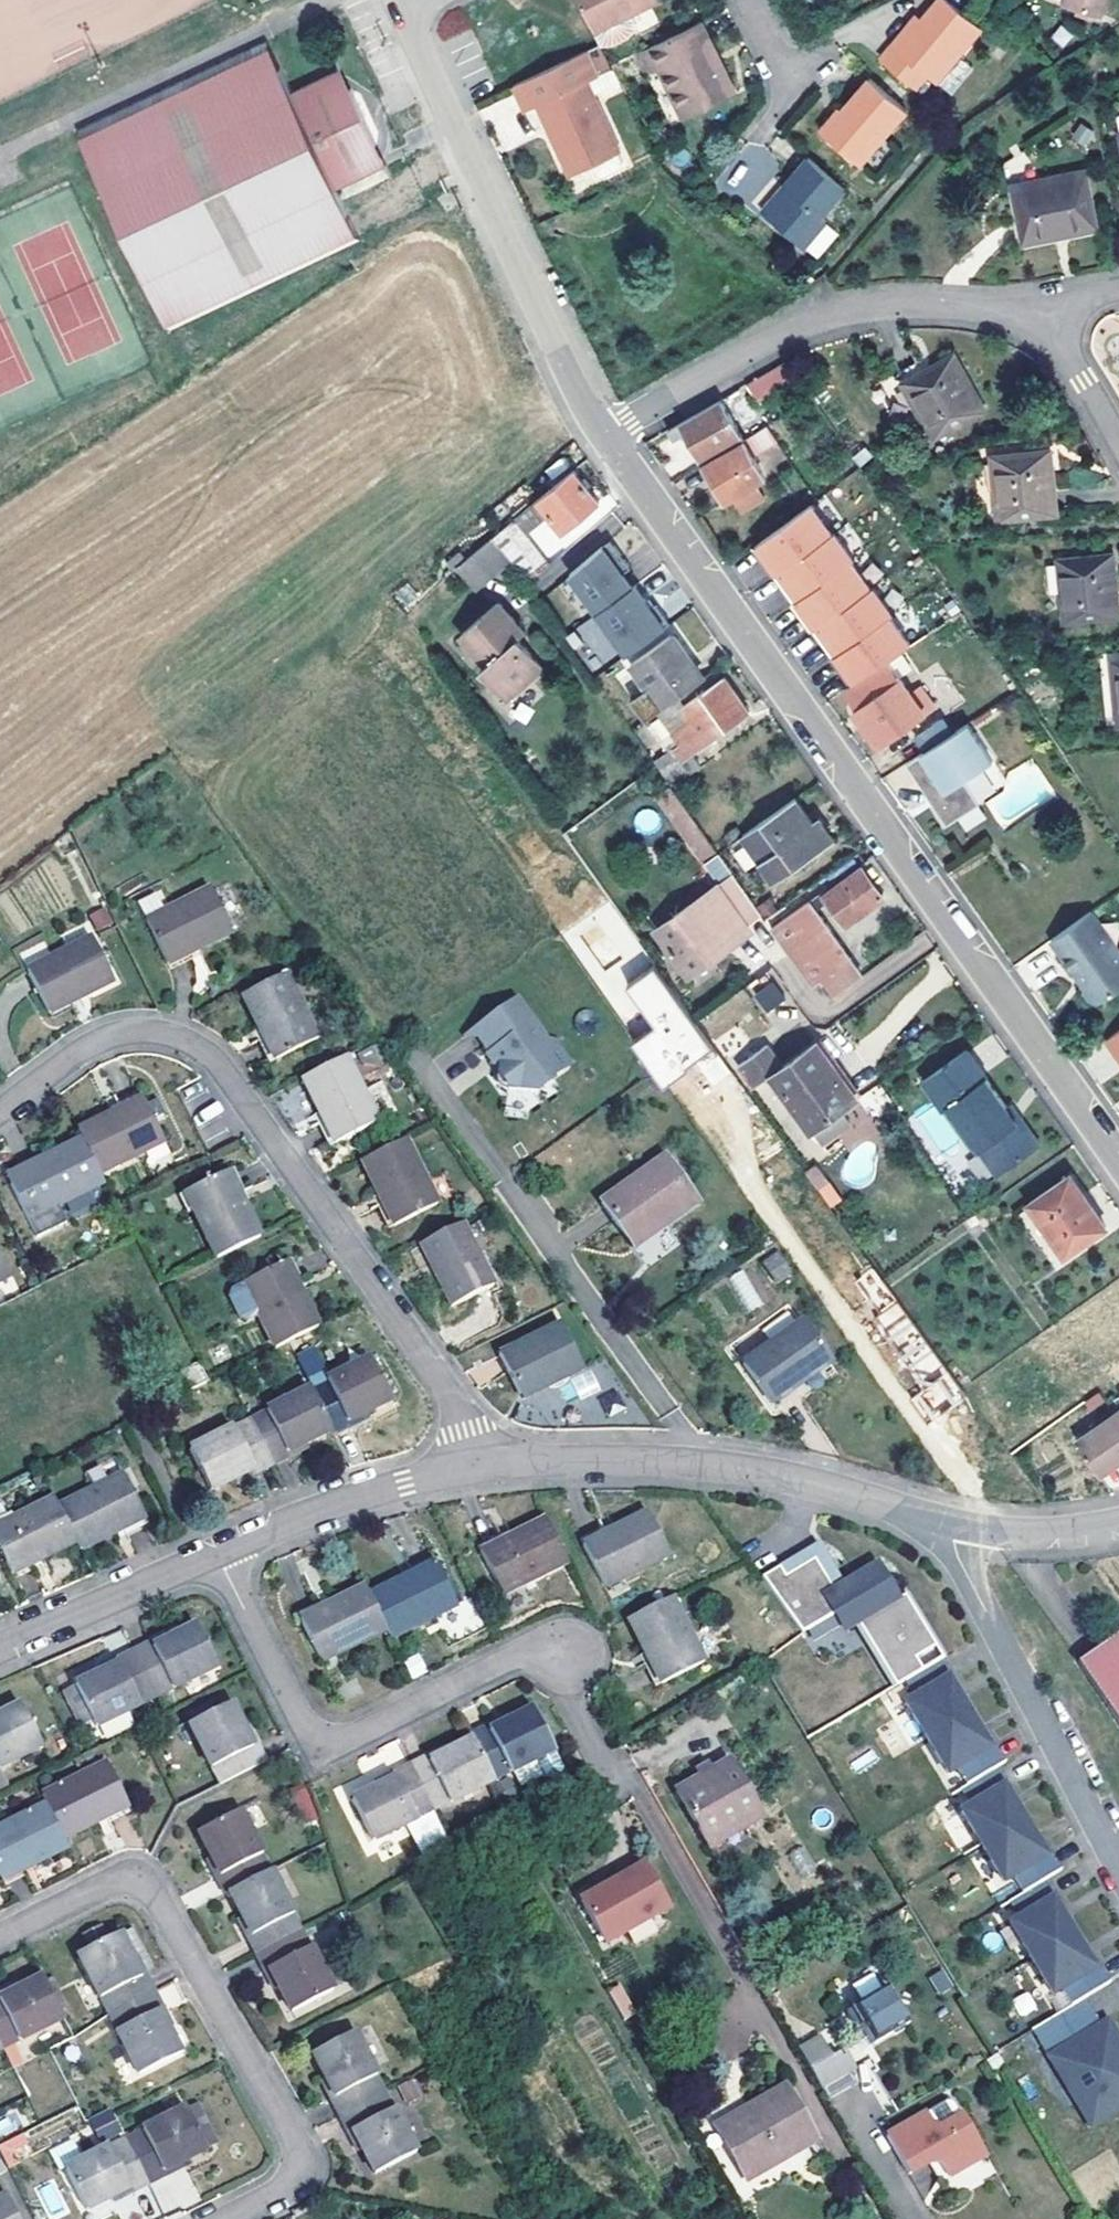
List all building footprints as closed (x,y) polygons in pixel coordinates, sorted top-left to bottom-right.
[(601,41),(613,42),(634,32),(641,20),(635,10),(654,0),(580,0),(601,41)] [(976,25),(971,21),(946,0),(929,0),(916,15),(892,43),(886,38),(874,53),(909,84),(921,70),(944,90),(968,63),(954,50),(976,25)] [(1101,11),(1105,0),(1066,0),(1101,11)] [(892,43),(916,15),(910,10),(886,38),(892,43)] [(699,20),(635,52),(644,72),(656,66),(681,116),(732,90),(699,20)] [(358,237),(335,186),(331,176),(366,159),(361,148),(378,140),(353,86),(336,94),(331,85),(297,100),(291,88),(270,42),(268,37),(77,126),(99,173),(168,326),(170,330),(360,241),(358,237)] [(599,71),(587,47),(515,83),(528,107),(539,101),(572,169),(590,161),(595,171),(606,178),(621,170),(622,157),(617,147),(622,145),(588,77),(599,71)] [(634,62),(621,68),(625,77),(638,71),(634,62)] [(336,94),(353,86),(342,64),(291,88),(297,100),(331,85),(336,94)] [(884,72),(875,83),(896,100),(904,90),(884,72)] [(858,162),(904,108),(896,100),(875,83),(866,75),(839,107),(842,109),(823,131),(858,162)] [(842,109),(839,107),(837,104),(818,126),(823,131),(842,109)] [(1079,124),(1070,139),(1086,148),(1095,133),(1079,124)] [(388,160),(378,140),(361,148),(366,159),(331,176),(335,186),(388,160)] [(807,155),(782,184),(788,189),(766,214),(802,245),(826,219),(820,214),(844,187),(807,155)] [(1086,169),(1009,185),(1015,213),(1021,242),(1097,227),(1086,169)] [(788,189),(782,184),(761,209),(766,214),(788,189)] [(1011,245),(1021,242),(1015,213),(1006,214),(1011,245)] [(952,352),(927,366),(901,381),(932,438),(985,409),(952,352)] [(895,371),(901,381),(927,366),(922,357),(895,371)] [(786,361),(745,385),(758,402),(797,376),(786,361)] [(743,399),(737,390),(670,430),(676,442),(689,435),(705,463),(743,439),(725,409),(743,399)] [(766,426),(751,435),(772,464),(786,454),(766,426)] [(765,478),(743,439),(705,463),(727,502),(765,478)] [(1054,513),(1049,447),(989,454),(996,520),(1054,513)] [(531,581),(550,564),(532,540),(536,525),(550,514),(565,531),(600,502),(575,471),(497,539),(513,559),(531,581)] [(774,492),(765,478),(727,502),(736,515),(774,492)] [(513,559),(497,539),(469,561),(484,582),(513,559)] [(1113,550),(1056,557),(1062,623),(1118,616),(1118,606),(1113,550)] [(484,582),(469,561),(462,567),(478,587),(484,582)] [(479,656),(518,626),(500,602),(462,633),(479,656)] [(664,628),(655,616),(636,630),(645,642),(664,628)] [(524,635),(518,626),(479,656),(485,664),(481,667),(504,699),(541,670),(519,640),(524,635)] [(670,632),(627,664),(660,708),(704,678),(670,632)] [(1111,659),(1118,724),(1118,658),(1111,659)] [(911,691),(888,660),(844,690),(855,706),(852,708),(878,745),(933,708),(917,687),(911,691)] [(947,676),(937,662),(928,668),(938,683),(947,676)] [(672,786),(700,766),(690,752),(747,710),(723,675),(721,678),(715,670),(704,678),(660,708),(674,729),(671,731),(678,741),(673,745),(682,757),(661,771),(671,785),(672,786)] [(996,762),(972,725),(910,765),(949,827),(982,806),(966,781),(996,762)] [(682,757),(673,745),(652,759),(661,771),(682,757)] [(811,824),(792,799),(740,837),(773,881),(831,838),(817,820),(811,824)] [(704,863),(717,853),(682,801),(668,811),(704,863)] [(642,807),(632,824),(649,835),(660,818),(642,807)] [(715,883),(730,872),(718,854),(702,865),(715,883)] [(882,900),(860,868),(823,895),(844,925),(882,900)] [(760,914),(732,874),(656,929),(688,975),(712,958),(707,952),(760,914)] [(233,933),(212,890),(164,915),(155,897),(138,906),(147,924),(169,966),(233,933)] [(94,930),(112,925),(107,907),(89,912),(94,930)] [(1092,912),(1051,940),(1076,975),(1079,972),(1086,983),(1084,991),(1091,1000),(1100,1002),(1118,989),(1118,951),(1092,912)] [(804,938),(787,916),(771,927),(789,954),(812,986),(824,978),(835,993),(862,973),(825,923),(804,938)] [(23,963),(48,951),(41,935),(15,948),(23,963)] [(114,983),(93,940),(29,971),(51,1015),(114,983)] [(631,1045),(658,1088),(710,1056),(655,968),(624,987),(653,1032),(631,1045)] [(747,987),(766,1013),(786,999),(768,973),(747,987)] [(319,1039),(286,975),(243,996),(276,1060),(319,1039)] [(517,1004),(475,1034),(492,1058),(491,1058),(498,1068),(497,1071),(500,1071),(511,1086),(509,1092),(534,1096),(569,1071),(559,1056),(560,1046),(541,1043),(538,1039),(541,1037),(517,1004)] [(1105,1041),(1118,1061),(1118,1031),(1105,1041)] [(782,1066),(765,1044),(739,1063),(754,1085),(769,1074),(809,1131),(839,1109),(854,1097),(814,1043),(782,1066)] [(1002,1095),(969,1048),(925,1078),(945,1106),(949,1104),(962,1122),(1002,1095)] [(381,1124),(346,1058),(303,1080),(337,1145),(381,1124)] [(1018,1119),(1008,1105),(1002,1095),(962,1122),(998,1173),(1041,1142),(1023,1116),(1018,1119)] [(143,1098),(79,1131),(83,1141),(100,1174),(165,1142),(143,1098)] [(1023,1116),(1013,1102),(1008,1105),(1018,1119),(1023,1116)] [(839,1109),(809,1131),(819,1144),(848,1123),(839,1109)] [(100,1174),(83,1141),(18,1173),(40,1217),(105,1184),(100,1174)] [(439,1207),(406,1142),(363,1162),(397,1228),(439,1207)] [(696,1202),(666,1160),(605,1203),(630,1240),(663,1216),(668,1222),(696,1202)] [(827,1208),(840,1201),(819,1164),(806,1171),(827,1208)] [(184,1194),(216,1260),(262,1238),(228,1173),(184,1194)] [(1105,1227),(1069,1175),(1027,1204),(1064,1256),(1105,1227)] [(498,1286),(465,1224),(425,1245),(458,1308),(498,1286)] [(781,1255),(768,1265),(780,1283),(794,1273),(781,1255)] [(9,1280),(0,1262),(0,1284),(9,1280)] [(260,1318),(276,1349),(289,1343),(320,1327),(286,1263),(243,1284),(244,1286),(231,1292),(229,1300),(239,1321),(247,1324),(260,1318)] [(746,1268),(730,1275),(747,1312),(763,1305),(746,1268)] [(826,1356),(803,1324),(746,1364),(774,1404),(800,1386),(795,1378),(826,1356)] [(587,1373),(563,1327),(503,1358),(524,1397),(548,1384),(553,1391),(587,1373)] [(349,1425),(368,1415),(393,1402),(370,1358),(311,1388),(333,1432),(336,1438),(351,1430),(349,1425)] [(208,1383),(200,1365),(181,1374),(190,1391),(208,1383)] [(528,1404),(553,1391),(548,1384),(524,1397),(528,1404)] [(288,1455),(309,1444),(333,1432),(311,1388),(250,1418),(275,1470),(291,1461),(288,1455)] [(1114,1464),(1118,1460),(1118,1409),(1072,1442),(1093,1472),(1110,1459),(1114,1464)] [(371,1420),(368,1415),(349,1425),(351,1430),(371,1420)] [(213,1494),(237,1481),(254,1472),(258,1478),(275,1470),(250,1418),(190,1448),(213,1494)] [(312,1451),(309,1444),(288,1455),(291,1461),(312,1451)] [(1110,1459),(1093,1472),(1096,1476),(1114,1464),(1110,1459)] [(254,1472),(237,1481),(240,1487),(258,1478),(254,1472)] [(124,1473),(58,1506),(77,1543),(82,1552),(147,1519),(124,1473)] [(77,1543),(58,1506),(54,1498),(11,1520),(3,1505),(0,1506),(0,1550),(13,1576),(77,1543)] [(669,1557),(647,1515),(583,1547),(607,1589),(669,1557)] [(568,1565),(547,1522),(482,1553),(504,1597),(568,1565)] [(780,1568),(763,1578),(802,1635),(838,1614),(848,1632),(860,1624),(897,1687),(903,1684),(942,1660),(943,1660),(905,1597),(897,1602),(876,1567),(843,1586),(838,1576),(828,1581),(815,1560),(785,1577),(780,1568)] [(434,1564),(369,1595),(388,1631),(391,1639),(456,1608),(434,1564)] [(369,1595),(365,1587),(301,1619),(323,1663),(388,1631),(369,1595)] [(704,1664),(672,1600),(628,1621),(660,1685),(704,1664)] [(132,1650),(157,1699),(218,1669),(197,1626),(173,1638),(152,1648),(148,1641),(132,1650)] [(152,1648),(173,1638),(169,1631),(148,1641),(152,1648)] [(1073,1664),(1118,1731),(1118,1633),(1073,1664)] [(157,1699),(132,1650),(118,1657),(115,1652),(104,1658),(94,1663),(100,1674),(63,1691),(85,1735),(157,1699)] [(942,1660),(903,1684),(913,1700),(903,1706),(925,1742),(968,1716),(960,1701),(950,1684),(954,1681),(942,1660)] [(954,1681),(950,1684),(960,1701),(964,1698),(954,1681)] [(196,1722),(218,1712),(212,1701),(191,1713),(196,1722)] [(268,1761),(260,1746),(255,1749),(244,1728),(232,1704),(218,1712),(196,1722),(190,1725),(220,1785),(268,1761)] [(0,1718),(0,1768),(41,1748),(21,1707),(0,1718)] [(473,1740),(494,1783),(555,1751),(533,1709),(508,1722),(489,1732),(487,1726),(470,1735),(473,1740)] [(489,1732),(508,1722),(506,1716),(487,1726),(489,1732)] [(968,1716),(925,1742),(945,1777),(955,1772),(965,1788),(997,1769),(1004,1765),(992,1744),(987,1747),(977,1730),(968,1716)] [(255,1749),(260,1746),(250,1726),(244,1728),(255,1749)] [(982,1727),(977,1730),(987,1747),(992,1744),(982,1727)] [(409,1765),(434,1813),(494,1783),(473,1740),(447,1753),(426,1763),(424,1758),(409,1765)] [(426,1763),(447,1753),(444,1748),(424,1758),(426,1763)] [(738,1819),(742,1826),(762,1815),(728,1758),(711,1768),(697,1777),(675,1789),(705,1838),(738,1819)] [(697,1777),(711,1768),(707,1762),(694,1770),(697,1777)] [(45,1804),(65,1840),(129,1809),(105,1763),(41,1796),(45,1804)] [(409,1765),(393,1773),(396,1779),(375,1789),(351,1801),(374,1845),(408,1827),(434,1813),(409,1765)] [(958,1814),(980,1850),(1024,1823),(1015,1808),(1005,1792),(1010,1789),(997,1769),(965,1788),(958,1792),(968,1809),(958,1814)] [(396,1779),(393,1773),(372,1784),(375,1789),(396,1779)] [(307,1785),(290,1790),(300,1823),(317,1818),(307,1785)] [(1010,1789),(1005,1792),(1015,1808),(1020,1806),(1010,1789)] [(45,1804),(0,1827),(0,1875),(4,1882),(69,1849),(65,1840),(45,1804)] [(199,1835),(211,1858),(221,1877),(216,1880),(223,1896),(229,1894),(271,1872),(241,1811),(199,1835)] [(434,1813),(408,1827),(417,1845),(443,1832),(434,1813)] [(709,1846),(742,1826),(738,1819),(705,1838),(709,1846)] [(1032,1838),(1024,1823),(980,1850),(1001,1885),(1010,1880),(1020,1897),(1045,1882),(1060,1873),(1047,1853),(1043,1855),(1032,1838)] [(443,1832),(417,1845),(427,1865),(452,1851),(443,1832)] [(1037,1836),(1032,1838),(1043,1855),(1047,1853),(1037,1836)] [(804,1846),(789,1853),(800,1877),(815,1870),(804,1846)] [(206,1861),(216,1880),(221,1877),(211,1858),(206,1861)] [(621,1890),(587,1910),(608,1944),(667,1909),(642,1866),(616,1881),(621,1890)] [(229,1894),(242,1918),(252,1937),(246,1940),(255,1956),(303,1932),(271,1872),(229,1894)] [(621,1890),(616,1881),(583,1901),(587,1910),(621,1890)] [(1020,1897),(1006,1905),(1016,1921),(1006,1927),(1027,1963),(1071,1937),(1062,1922),(1052,1905),(1057,1903),(1045,1882),(1020,1897)] [(1057,1903),(1052,1905),(1062,1922),(1067,1919),(1057,1903)] [(237,1921),(246,1940),(252,1937),(242,1918),(237,1921)] [(156,1973),(134,1927),(110,1939),(104,1927),(87,1936),(93,1948),(80,1954),(110,2015),(158,1991),(150,1976),(156,1973)] [(270,1971),(280,1989),(293,2014),(334,1992),(303,1932),(255,1956),(264,1974),(270,1971)] [(1071,1937),(1027,1963),(1049,1998),(1058,1992),(1068,2010),(1080,2003),(1107,1987),(1094,1966),(1090,1969),(1079,1952),(1071,1937)] [(1084,1949),(1079,1952),(1090,1969),(1094,1966),(1084,1949)] [(928,1976),(937,1995),(952,1988),(943,1969),(928,1976)] [(274,1993),(280,1989),(270,1971),(264,1974),(274,1993)] [(858,1997),(881,1986),(874,1972),(851,1983),(858,1997)] [(43,1977),(65,2017),(71,2014),(50,1974),(43,1977)] [(0,1997),(0,2041),(5,2050),(16,2044),(66,2019),(65,2017),(43,1977),(42,1975),(0,1997)] [(620,1982),(608,1989),(624,2018),(635,2011),(620,1982)] [(911,2025),(889,1988),(848,2013),(858,2029),(863,2027),(875,2047),(911,2025)] [(158,1991),(110,2015),(140,2075),(183,2054),(170,2031),(160,2011),(166,2007),(158,1991)] [(1012,1999),(1020,2016),(1036,2009),(1028,1991),(1012,1999)] [(1027,2034),(1044,2062),(1051,2058),(1071,2091),(1063,2095),(1085,2132),(1118,2111),(1118,2063),(1113,2053),(1117,2051),(1103,2025),(1095,2030),(1080,2003),(1068,2010),(1035,2029),(1027,2034)] [(160,2011),(170,2031),(176,2027),(166,2007),(160,2011)] [(340,2116),(386,2092),(353,2034),(313,2054),(327,2078),(338,2098),(332,2102),(340,2116)] [(822,2039),(800,2052),(829,2103),(859,2086),(840,2055),(833,2058),(822,2039)] [(16,2044),(5,2050),(16,2070),(26,2065),(16,2044)] [(338,2098),(327,2078),(321,2082),(332,2102),(338,2098)] [(397,2083),(402,2101),(419,2096),(414,2079),(397,2083)] [(786,2094),(783,2089),(744,2110),(742,2106),(702,2129),(716,2155),(726,2149),(714,2127),(734,2115),(739,2123),(786,2094)] [(340,2116),(348,2133),(354,2130),(364,2149),(377,2174),(418,2152),(386,2092),(340,2116)] [(726,2149),(744,2182),(780,2160),(779,2158),(812,2139),(786,2094),(739,2123),(734,2115),(714,2127),(726,2149)] [(185,2107),(207,2149),(219,2143),(198,2100),(185,2107)] [(941,2167),(948,2179),(988,2156),(964,2115),(955,2100),(925,2117),(898,2133),(906,2147),(896,2154),(909,2178),(929,2167),(941,2167)] [(149,2186),(165,2178),(161,2172),(181,2162),(207,2149),(185,2107),(124,2138),(149,2186)] [(98,2140),(121,2132),(113,2109),(89,2118),(98,2140)] [(22,2127),(14,2111),(0,2118),(0,2137),(22,2127)] [(354,2130),(348,2133),(359,2153),(364,2149),(354,2130)] [(0,2143),(0,2149),(8,2166),(33,2154),(23,2132),(0,2143)] [(149,2186),(124,2138),(64,2168),(87,2212),(111,2198),(131,2188),(134,2194),(149,2186)] [(815,2144),(812,2139),(779,2158),(780,2160),(744,2182),(751,2195),(791,2173),(785,2162),(815,2144)] [(161,2172),(165,2178),(185,2168),(181,2162),(161,2172)] [(940,2184),(948,2179),(941,2167),(929,2167),(940,2184)] [(35,2188),(49,2218),(57,2218),(70,2213),(54,2179),(35,2188)] [(131,2188),(111,2198),(114,2204),(134,2194),(131,2188)] [(6,2194),(0,2197),(0,2218),(19,2218),(6,2194)]
